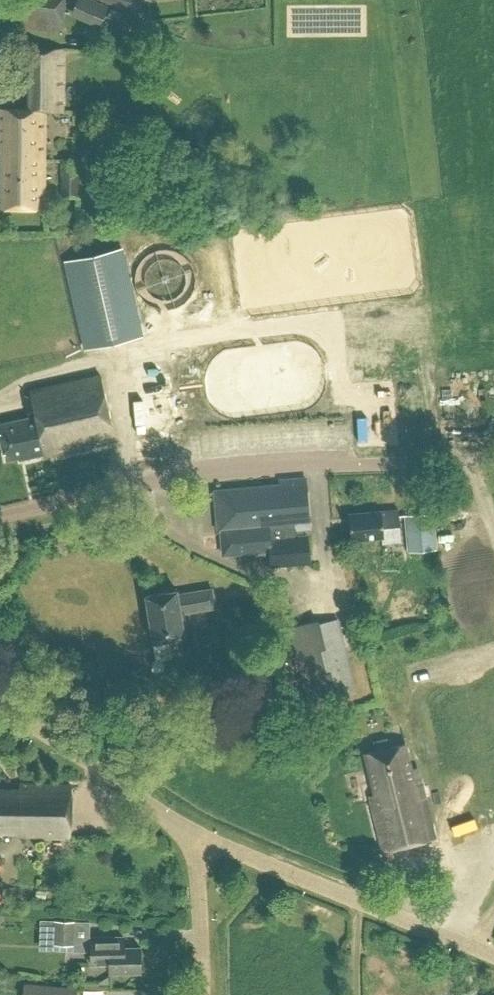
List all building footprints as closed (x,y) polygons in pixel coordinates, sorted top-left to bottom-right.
[(21,27),(59,32),(64,0),(25,0),(21,27)] [(92,0),(77,0),(71,15),(100,26),(107,6),(92,0)] [(128,11),(132,0),(102,0),(128,11)] [(30,48),(30,109),(0,109),(0,149),(6,149),(6,204),(43,205),(44,108),(63,108),(63,48),(30,48)] [(80,195),(80,160),(61,160),(62,195),(80,195)] [(143,335),(124,248),(65,261),(84,348),(143,335)] [(135,368),(142,399),(170,393),(164,362),(135,368)] [(100,374),(30,390),(36,416),(0,424),(0,429),(7,459),(27,454),(27,456),(44,452),(45,455),(115,439),(100,374)] [(310,527),(306,477),(280,479),(280,485),(216,491),(219,529),(221,529),(223,554),(270,550),(271,565),(310,561),(307,535),(304,536),(303,528),(310,527)] [(401,541),(399,509),(381,511),(381,510),(349,513),(351,539),(382,537),(383,542),(401,541)] [(438,548),(434,512),(406,515),(409,551),(438,548)] [(215,607),(212,588),(178,593),(177,590),(146,595),(154,640),(184,635),(181,612),(215,607)] [(475,636),(493,635),(493,589),(472,591),(475,636)] [(356,690),(339,618),(320,623),(319,620),(291,627),(310,705),(338,697),(337,695),(356,690)] [(375,750),(365,752),(375,794),(370,795),(383,850),(446,834),(428,760),(409,764),(404,743),(389,746),(387,738),(373,741),(375,750)] [(20,784),(20,789),(0,788),(0,834),(70,836),(71,785),(20,784)] [(76,920),(40,918),(39,942),(75,944),(76,920)] [(124,947),(124,936),(91,937),(92,963),(109,963),(110,971),(141,971),(140,947),(124,947)] [(24,983),(23,994),(78,994),(79,987),(24,983)]
